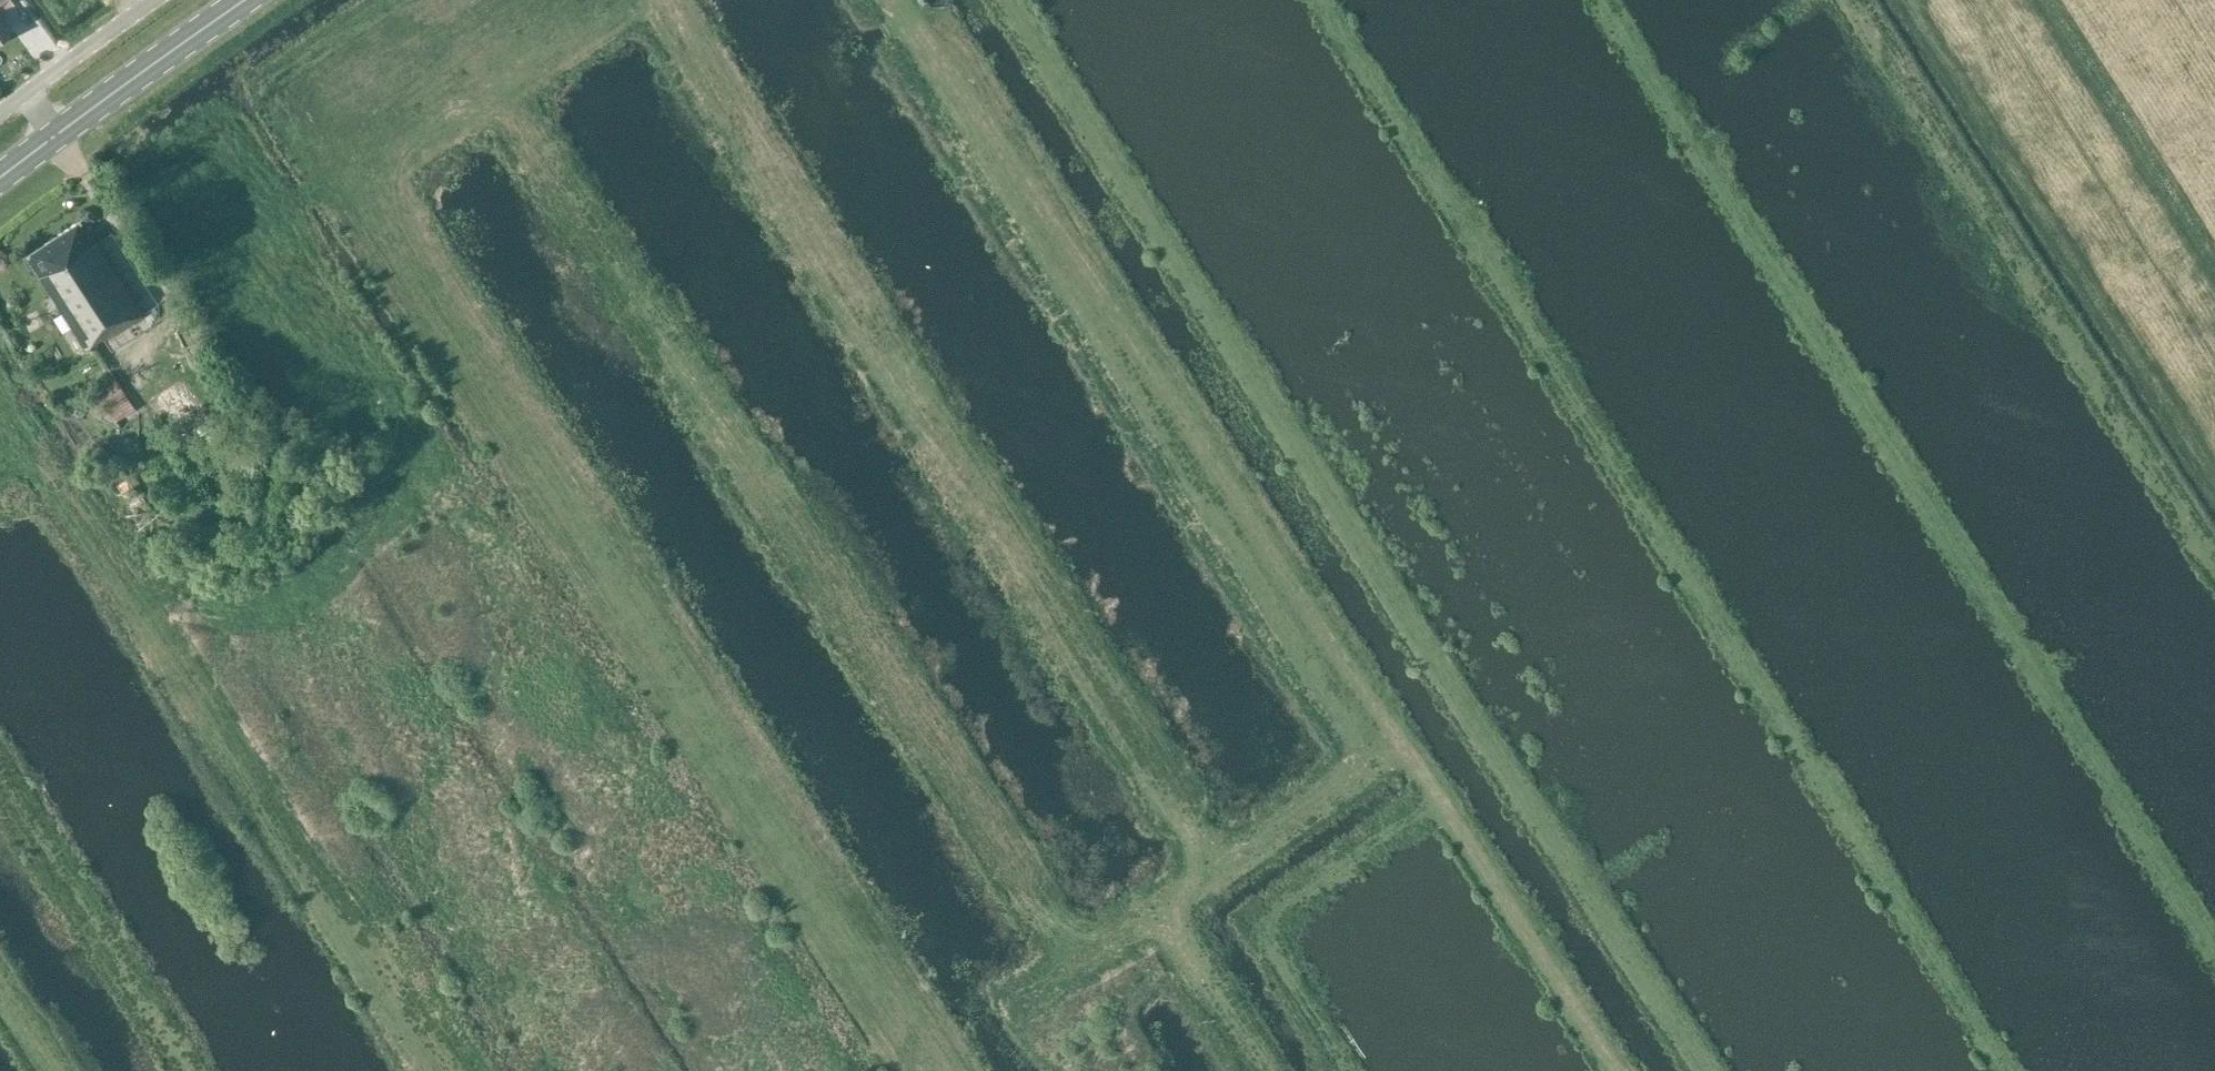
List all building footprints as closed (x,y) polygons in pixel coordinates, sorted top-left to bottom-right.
[(11,33),(1,19),(6,16),(0,8),(0,41),(11,33)] [(96,240),(82,218),(25,254),(39,276),(38,277),(78,341),(86,336),(92,346),(144,314),(97,239),(96,240)] [(135,409),(114,377),(94,390),(108,413),(110,412),(116,421),(135,409)]
